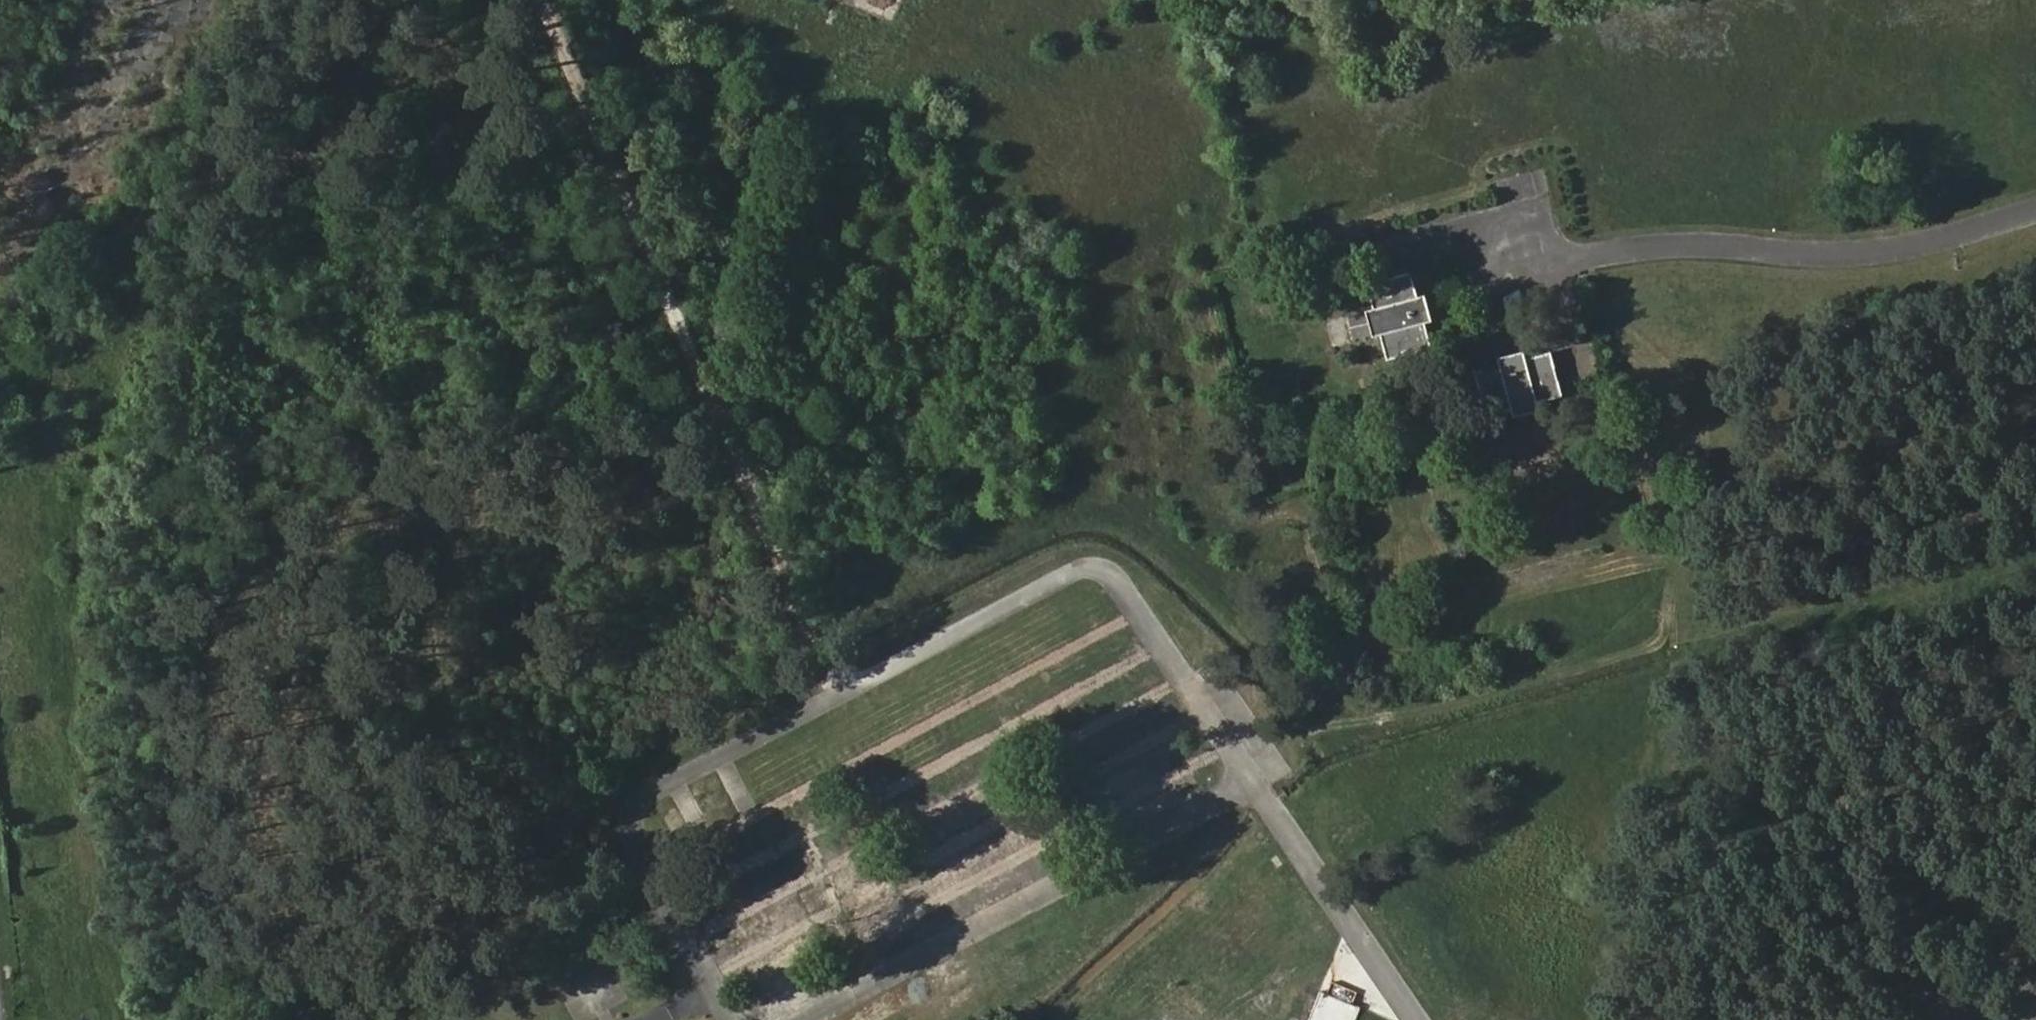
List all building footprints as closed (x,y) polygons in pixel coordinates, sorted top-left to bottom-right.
[(1409,272),(1366,285),(1385,361),(1431,348),(1409,272)] [(1550,353),(1475,373),(1487,416),(1562,396),(1550,353)] [(567,986),(577,1010),(607,998),(598,974),(567,986)]
